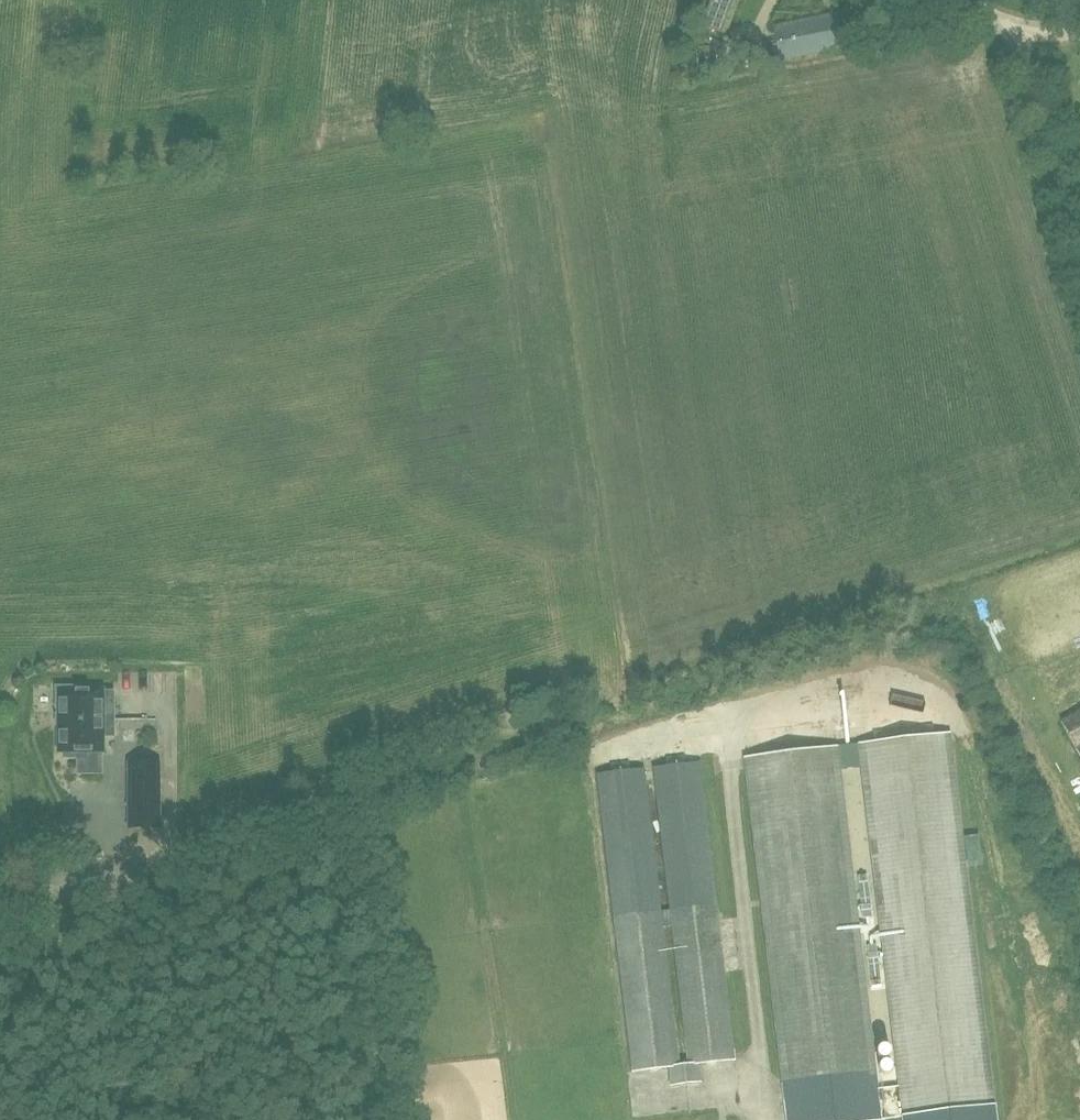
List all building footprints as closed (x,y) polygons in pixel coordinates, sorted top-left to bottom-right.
[(772,27),(779,61),(866,42),(862,18),(840,22),(838,13),(772,27)] [(78,687),(56,687),(56,708),(59,708),(59,714),(56,714),(56,725),(59,725),(59,751),(63,752),(64,758),(85,757),(85,752),(103,751),(103,731),(114,731),(113,692),(103,692),(103,690),(79,689),(78,687)] [(1061,721),(1079,754),(1079,709),(1061,721)] [(875,742),(860,743),(904,1117),(993,1106),(949,733),(934,735),(912,737),(897,739),(875,742)] [(797,749),(784,751),(765,753),(745,756),(787,1109),(876,1098),(834,745),(816,747),(797,749)] [(158,763),(130,764),(129,827),(158,827),(158,763)] [(734,1059),(699,763),(654,768),(671,911),(660,912),(643,768),(598,773),(633,1071),(669,1066),(671,1084),(700,1081),(697,1063),(734,1059)] [(841,1118),(840,1108),(797,1110),(797,1119),(823,1119),(841,1118)]
